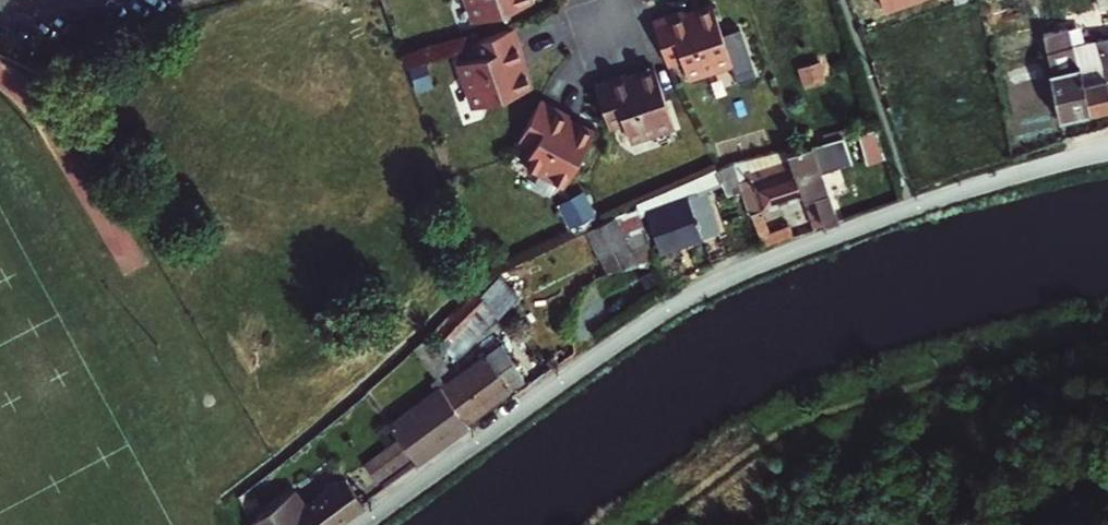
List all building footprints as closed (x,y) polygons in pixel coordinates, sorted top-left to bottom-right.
[(477,15),(521,0),(471,0),(477,15)] [(670,59),(685,54),(691,70),(734,55),(740,74),(758,68),(742,20),(725,26),(716,0),(708,0),(696,4),(697,7),(688,10),(685,2),(654,13),(668,51),(670,59)] [(516,22),(472,38),(477,52),(460,58),(475,102),(535,81),(528,63),(524,64),(521,55),(527,52),(516,22)] [(1094,38),(1075,42),(1073,32),(1051,36),(1058,67),(1055,67),(1065,113),(1107,103),(1107,35),(1094,38)] [(628,68),(597,79),(607,107),(613,124),(628,119),(633,134),(677,119),(657,62),(638,69),(639,72),(630,75),(628,68)] [(573,110),(544,94),(540,100),(521,135),(535,143),(527,158),(569,180),(597,127),(580,117),(578,120),(570,116),(573,110)] [(888,140),(879,113),(861,118),(871,146),(888,140)] [(840,212),(811,134),(782,142),(790,165),(796,162),(805,185),(807,191),(816,215),(818,220),(840,212)] [(689,190),(643,207),(658,248),(714,229),(698,186),(718,179),(722,189),(738,183),(734,173),(729,161),(716,165),(718,168),(687,179),(689,190)] [(738,183),(747,207),(805,185),(796,162),(790,165),(770,171),(765,161),(734,173),(738,183)] [(585,183),(558,196),(570,220),(597,207),(585,183)] [(807,191),(797,195),(806,219),(816,215),(807,191)] [(605,214),(603,214),(619,257),(625,254),(659,249),(658,248),(643,207),(640,198),(605,214)] [(787,219),(756,232),(758,238),(760,242),(777,235),(791,230),(787,219)] [(441,372),(441,373),(450,367),(443,357),(454,349),(462,360),(541,298),(512,260),(488,272),(471,292),(415,348),(435,375),(441,372)] [(504,341),(447,383),(443,386),(466,419),(528,373),(504,341)] [(559,351),(553,356),(557,362),(563,357),(559,351)] [(435,375),(431,379),(438,389),(443,386),(447,383),(441,373),(441,372),(435,375)] [(438,389),(390,423),(400,435),(411,451),(418,460),(470,423),(466,419),(443,386),(438,389)] [(400,435),(381,450),(393,465),(411,451),(400,435)] [(381,450),(365,461),(377,477),(393,465),(381,450)] [(365,499),(348,475),(307,505),(295,487),(252,520),(254,524),(330,524),(365,499)]
